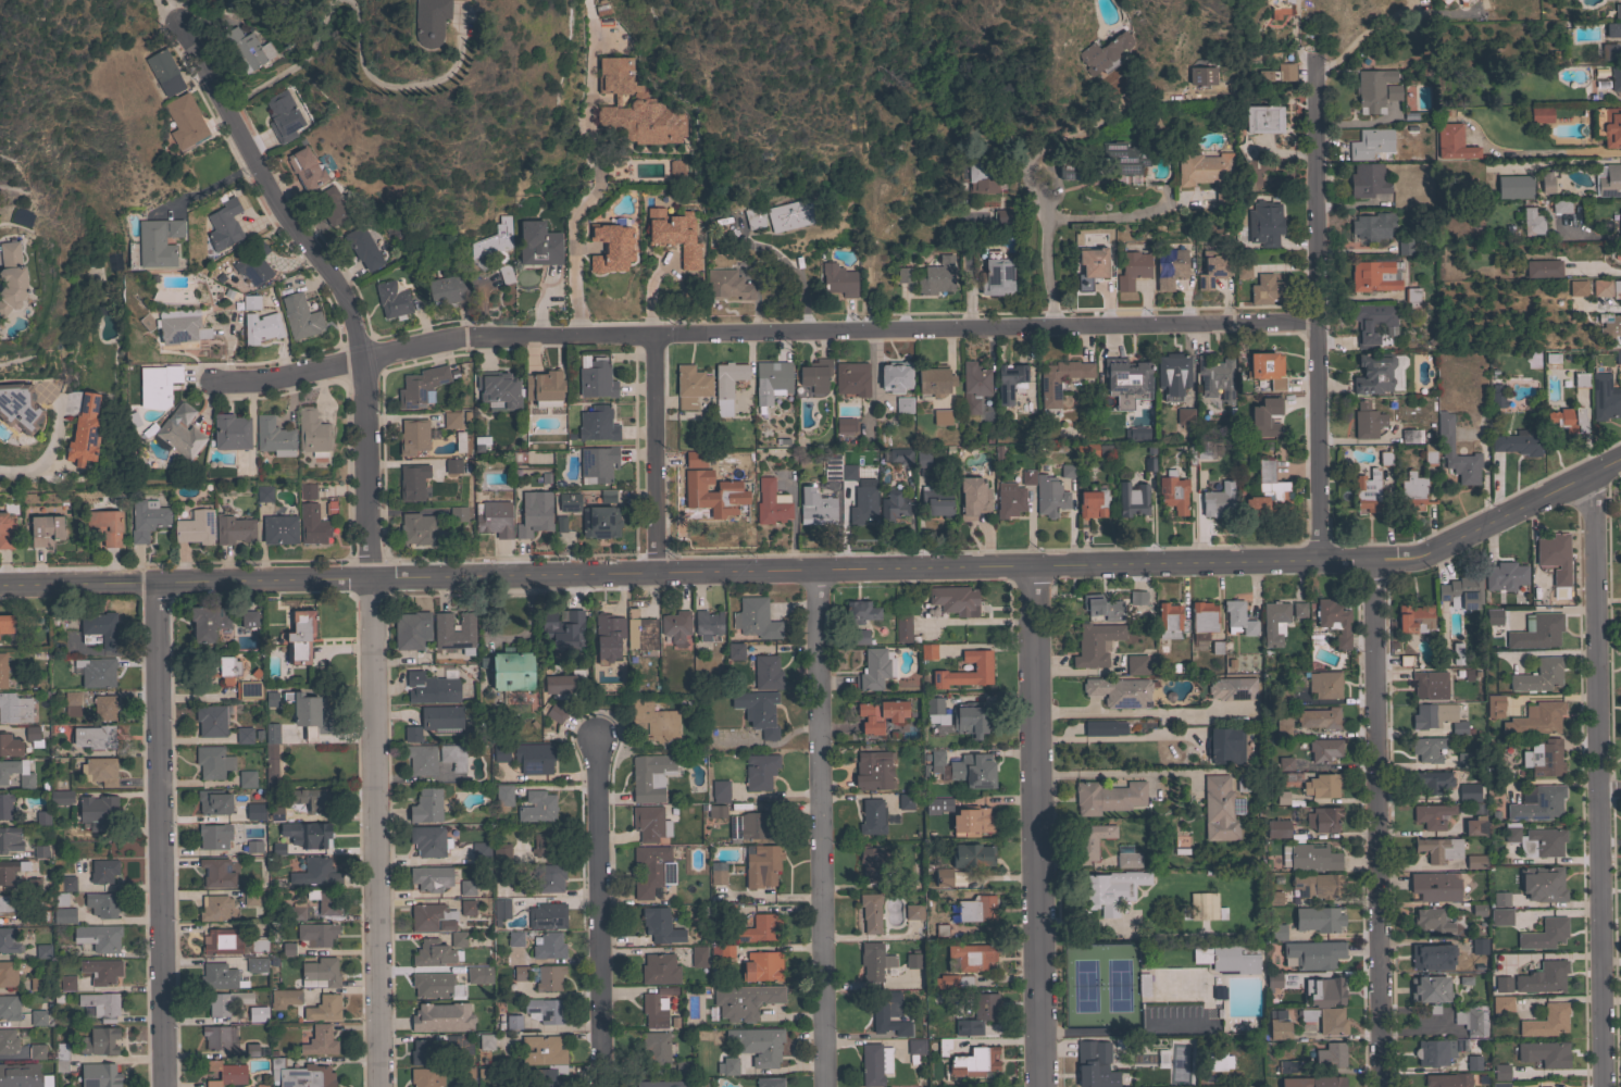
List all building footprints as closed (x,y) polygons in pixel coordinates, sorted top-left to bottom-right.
[(414,35),(415,0),(451,0),(450,18),(444,18),(442,36),(441,40),(438,45),(435,48),(429,49),(425,48),(421,47),(415,41),(414,37),(414,35)] [(1264,3),(1265,0),(1292,0),(1292,3),(1287,3),(1287,14),(1280,14),(1280,20),(1271,18),(1271,8),(1269,4),(1265,3),(1264,3)] [(1609,6),(1610,20),(1620,20),(1620,5),(1609,6)] [(1605,23),(1620,23),(1620,35),(1619,35),(1619,37),(1606,37),(1605,23)] [(221,36),(236,26),(244,37),(250,32),(260,46),(267,40),(276,53),(245,74),(221,36)] [(1133,45),(1127,49),(1123,48),(1118,53),(1118,57),(1121,61),(1105,74),(1101,70),(1094,76),(1078,58),(1078,52),(1093,41),(1098,48),(1101,46),(1101,47),(1107,43),(1106,42),(1118,34),(1118,35),(1124,29),(1133,39),(1133,45)] [(1618,43),(1619,60),(1601,61),(1601,43),(1618,43)] [(145,59),(164,48),(186,86),(166,97),(145,59)] [(686,137),(681,137),(681,142),(663,142),(663,145),(634,145),(634,141),(624,141),(624,133),(610,133),(610,126),(598,126),(598,122),(596,122),(596,111),(598,111),(598,107),(614,107),(614,92),(598,92),(598,74),(599,74),(599,57),(632,58),(632,82),(634,82),(634,85),(643,85),(643,90),(647,90),(647,98),(654,98),(654,102),(663,102),(663,107),(665,107),(664,108),(676,108),(676,111),(678,111),(681,111),(683,112),(684,114),(685,116),(686,116),(686,137)] [(1258,82),(1257,71),(1271,71),(1271,72),(1277,72),(1277,63),(1294,63),(1294,80),(1258,82)] [(1610,66),(1620,66),(1620,91),(1611,91),(1610,66)] [(1214,67),(1214,85),(1207,85),(1207,86),(1197,86),(1197,85),(1188,85),(1188,67),(1214,67)] [(1395,70),(1396,82),(1382,82),(1383,113),(1359,114),(1359,107),(1358,107),(1357,71),(1395,70)] [(1400,85),(1400,100),(1385,100),(1385,85),(1400,85)] [(301,126),(302,128),(297,132),(295,129),(294,129),(297,136),(279,145),(267,123),(272,121),(269,114),(271,113),(264,100),(286,88),(304,124),(301,126)] [(200,115),(199,115),(209,134),(178,150),(169,133),(176,128),(163,104),(188,91),(200,115)] [(1282,132),(1245,133),(1244,107),(1282,105),(1282,132)] [(1619,107),(1620,106),(1620,148),(1603,148),(1603,137),(1593,137),(1593,109),(1604,109),(1604,108),(1619,108),(1619,107)] [(1553,123),(1530,123),(1530,108),(1553,108),(1553,123)] [(1437,159),(1436,123),(1461,123),(1462,147),(1479,147),(1480,158),(1437,159)] [(1348,141),(1359,141),(1359,129),(1393,128),(1393,151),(1371,152),(1372,160),(1349,160),(1348,141)] [(1258,155),(1245,163),(1236,145),(1249,138),(1258,155)] [(1113,142),(1113,141),(1125,141),(1125,148),(1130,148),(1130,147),(1140,147),(1140,148),(1148,149),(1148,166),(1139,165),(1139,175),(1110,175),(1110,157),(1101,157),(1101,142),(1113,142)] [(296,172),(294,173),(287,160),(288,160),(286,157),(306,146),(319,170),(322,167),(328,178),(306,190),(296,172)] [(1219,152),(1232,152),(1232,208),(1214,208),(1214,183),(1193,183),(1193,186),(1179,187),(1179,154),(1201,154),(1201,157),(1219,157),(1219,152)] [(1084,158),(1084,178),(1059,179),(1059,165),(1062,165),(1061,159),(1071,159),(1084,158)] [(684,178),(671,178),(671,174),(670,174),(670,161),(671,161),(671,160),(684,160),(684,178)] [(968,192),(968,187),(970,187),(970,183),(960,183),(960,162),(990,161),(990,175),(997,175),(997,192),(968,192)] [(1383,163),(1383,182),(1389,182),(1389,192),(1372,192),(1372,197),(1349,197),(1349,173),(1354,173),(1354,163),(1383,163)] [(1605,164),(1620,164),(1620,196),(1597,196),(1596,176),(1605,176),(1605,164)] [(1541,193),(1541,176),(1542,176),(1542,172),(1550,172),(1550,175),(1553,175),(1553,193),(1541,193)] [(1254,189),(1271,189),(1271,175),(1255,174),(1254,189)] [(1531,175),(1532,198),(1498,198),(1497,176),(1531,175)] [(339,193),(337,195),(350,215),(331,227),(311,198),(333,184),(339,193)] [(230,216),(234,222),(236,221),(245,238),(238,241),(238,240),(215,252),(209,241),(210,240),(207,234),(213,229),(207,215),(224,207),(222,202),(234,195),(242,211),(230,216)] [(810,197),(816,222),(772,234),(766,214),(763,214),(764,226),(748,230),(743,210),(765,204),(765,208),(810,197)] [(1551,213),(1551,207),(1539,207),(1538,199),(1571,198),(1571,212),(1551,213)] [(1254,210),(1254,203),(1256,203),(1256,199),(1263,199),(1263,202),(1271,202),(1271,203),(1281,203),(1281,217),(1283,217),(1283,234),(1277,234),(1277,247),(1260,247),(1260,241),(1248,242),(1247,210),(1254,210)] [(1534,207),(1534,215),(1544,215),(1544,234),(1532,234),(1532,235),(1523,235),(1523,207),(1534,207)] [(1014,209),(1015,229),(994,230),(994,209),(1014,209)] [(695,270),(685,270),(685,268),(681,268),(681,242),(672,242),(672,245),(648,245),(648,217),(664,217),(664,222),(669,222),(669,215),(681,215),(681,211),(691,211),(691,218),(694,218),(694,242),(699,242),(699,270),(695,270)] [(1377,238),(1377,241),(1367,241),(1367,238),(1356,239),(1356,234),(1350,234),(1350,215),(1366,215),(1366,212),(1389,212),(1389,215),(1394,215),(1394,227),(1389,227),(1389,238),(1377,238)] [(495,224),(499,224),(499,215),(510,215),(511,246),(501,246),(501,249),(496,249),(471,259),(470,242),(496,234),(495,224)] [(183,220),(184,237),(164,237),(165,245),(175,245),(176,266),(139,267),(138,221),(183,220)] [(519,242),(521,242),(520,221),(544,220),(545,233),(560,233),(561,264),(520,264),(519,242)] [(367,272),(361,261),(359,262),(350,247),(349,248),(341,235),(362,224),(384,263),(367,272)] [(620,225),(620,226),(626,227),(633,228),(633,243),(631,243),(631,250),(634,250),(634,261),(627,261),(627,266),(626,266),(626,271),(607,271),(607,272),(602,272),(602,273),(594,273),(594,272),(589,272),(589,254),(602,254),(602,253),(603,253),(603,241),(599,241),(588,240),(589,224),(620,225)] [(273,273),(254,288),(246,277),(245,277),(241,273),(239,274),(232,264),(236,261),(236,262),(251,250),(248,246),(259,237),(270,251),(261,258),(273,273)] [(1397,239),(1411,239),(1411,254),(1398,255),(1397,239)] [(3,318),(0,316),(0,288),(3,285),(2,279),(0,279),(0,268),(2,268),(0,252),(0,243),(18,241),(22,266),(24,265),(27,291),(20,301),(21,304),(17,309),(12,310),(11,309),(3,318)] [(1107,277),(1090,277),(1090,291),(1077,291),(1077,274),(1081,274),(1080,264),(1078,264),(1078,247),(1087,247),(1087,249),(1098,249),(1098,247),(1107,247),(1107,277)] [(1187,276),(1172,276),(1172,291),(1156,291),(1156,274),(1157,274),(1157,249),(1187,249),(1187,276)] [(1213,290),(1197,290),(1196,274),(1201,274),(1201,270),(1202,270),(1202,250),(1230,250),(1231,276),(1212,276),(1213,290)] [(1012,290),(1010,290),(1010,295),(980,295),(980,273),(984,273),(984,259),(986,259),(986,251),(1000,251),(1000,259),(1011,258),(1012,290)] [(1117,274),(1122,274),(1121,251),(1139,251),(1139,253),(1150,253),(1150,277),(1132,277),(1132,291),(1117,291),(1117,274)] [(940,266),(940,264),(939,264),(939,254),(953,254),(952,291),(936,290),(936,295),(917,295),(917,268),(924,268),(924,266),(940,266)] [(1362,261),(1362,258),(1373,258),(1373,261),(1393,261),(1393,279),(1400,279),(1400,289),(1369,290),(1369,291),(1350,291),(1350,271),(1351,271),(1351,261),(1362,261)] [(1560,260),(1561,277),(1525,277),(1525,261),(1560,260)] [(856,298),(841,298),(841,291),(823,292),(823,274),(822,274),(822,262),(837,262),(837,266),(843,266),(843,271),(856,271),(856,298)] [(497,267),(509,263),(514,282),(502,285),(500,278),(497,267)] [(1236,279),(1235,264),(1250,263),(1251,279),(1236,279)] [(913,266),(913,282),(897,283),(897,267),(913,266)] [(736,268),(736,276),(741,276),(741,284),(755,284),(755,300),(738,300),(738,296),(726,296),(726,299),(707,299),(707,273),(707,270),(736,268)] [(432,305),(427,280),(464,273),(466,286),(469,298),(432,305)] [(1257,274),(1273,273),(1273,282),(1288,280),(1289,299),(1270,300),(1271,303),(1250,304),(1249,285),(1257,285),(1257,274)] [(412,312),(384,318),(381,305),(379,305),(374,284),(394,279),(396,291),(407,289),(412,312)] [(1611,297),(1593,297),(1592,279),(1611,279),(1611,297)] [(1586,280),(1586,296),(1569,296),(1568,280),(1586,280)] [(1404,288),(1419,288),(1419,301),(1418,301),(1418,309),(1410,309),(1410,301),(1404,301),(1404,288)] [(319,310),(324,327),(317,328),(319,333),(291,340),(283,310),(288,308),(284,295),(301,290),(308,313),(319,310)] [(242,295),(259,295),(259,310),(242,310),(242,295)] [(1395,335),(1385,336),(1385,325),(1370,325),(1370,332),(1375,332),(1375,336),(1379,336),(1379,345),(1376,345),(1376,349),(1357,349),(1357,333),(1357,321),(1352,321),(1352,318),(1350,318),(1350,305),(1396,304),(1396,335),(1395,335)] [(161,339),(160,339),(159,327),(155,327),(154,320),(159,320),(158,317),(161,317),(161,312),(174,311),(174,316),(185,315),(185,309),(198,308),(198,315),(199,315),(200,326),(196,326),(196,328),(214,327),(215,338),(196,339),(196,340),(177,341),(177,345),(162,346),(161,339)] [(276,312),(283,336),(274,338),(274,336),(258,340),(258,345),(246,346),(244,313),(255,313),(255,318),(260,318),(260,316),(276,312)] [(1611,315),(1620,314),(1620,347),(1606,347),(1606,335),(1599,336),(1599,327),(1603,327),(1603,322),(1611,322),(1611,315)] [(1276,352),(1276,354),(1281,354),(1282,377),(1284,376),(1284,390),(1270,390),(1270,378),(1254,379),(1254,378),(1249,378),(1248,353),(1276,352)] [(1609,353),(1610,366),(1620,366),(1620,352),(1609,353)] [(1181,396),(1164,396),(1164,387),(1158,387),(1157,353),(1182,353),(1182,355),(1189,355),(1189,387),(1181,387),(1181,396)] [(1395,359),(1395,364),(1391,370),(1391,377),(1393,379),(1393,383),(1392,385),(1392,390),(1381,390),(1381,393),(1352,393),(1352,377),(1362,377),(1362,367),(1360,367),(1360,365),(1358,365),(1358,353),(1391,353),(1395,359)] [(1525,369),(1539,370),(1540,365),(1554,365),(1554,354),(1526,353),(1525,369)] [(1233,400),(1220,400),(1221,389),(1214,389),(1214,398),(1200,398),(1200,375),(1197,375),(1197,355),(1210,355),(1210,365),(1217,365),(1217,362),(1222,362),(1222,359),(1224,359),(1224,357),(1231,357),(1231,358),(1233,358),(1233,400)] [(578,367),(590,367),(590,361),(593,361),(593,359),(607,358),(607,360),(609,360),(609,380),(616,380),(616,397),(607,397),(607,396),(579,397),(578,367)] [(1149,399),(1132,399),(1132,410),(1115,410),(1115,395),(1107,395),(1107,391),(1107,389),(1105,389),(1105,376),(1103,376),(1103,358),(1125,358),(1125,363),(1134,363),(1134,362),(1150,362),(1150,392),(1149,392),(1149,399)] [(811,366),(810,363),(815,363),(815,359),(831,359),(831,375),(826,375),(826,392),(811,392),(811,386),(798,386),(798,366),(811,366)] [(978,396),(978,414),(963,414),(962,361),(977,360),(978,370),(989,368),(990,396),(978,396)] [(882,364),(888,364),(888,362),(901,362),(902,361),(908,361),(909,365),(911,365),(911,388),(902,388),(902,393),(889,393),(888,390),(882,390),(882,387),(881,387),(881,366),(882,364)] [(1040,409),(1039,371),(1046,371),(1046,365),(1055,365),(1055,361),(1077,361),(1078,363),(1093,363),(1094,377),(1059,378),(1060,408),(1040,409)] [(714,364),(725,364),(725,362),(732,362),(732,364),(747,364),(747,379),(732,379),(732,399),(731,399),(731,416),(715,416),(714,364)] [(791,362),(791,392),(784,392),(784,395),(773,395),(773,396),(771,396),(771,405),(756,405),(756,362),(791,362)] [(868,363),(868,397),(855,397),(855,392),(835,392),(835,363),(868,363)] [(420,371),(446,364),(450,380),(431,386),(431,391),(425,391),(425,403),(424,403),(424,407),(416,407),(416,409),(398,409),(398,389),(403,389),(403,375),(421,375),(420,371)] [(711,396),(696,396),(696,410),(677,410),(677,397),(676,397),(676,364),(694,364),(694,372),(703,372),(703,375),(711,375),(711,396)] [(942,393),(942,398),(931,398),(931,393),(918,393),(917,368),(934,368),(934,364),(947,364),(947,368),(948,368),(948,375),(955,375),(956,386),(948,386),(948,393),(942,393)] [(1003,364),(1005,365),(1026,365),(1026,382),(1024,382),(1025,388),(1011,388),(1012,405),(998,405),(997,364),(1003,364)] [(140,367),(164,367),(164,366),(180,365),(182,385),(170,385),(171,404),(162,410),(140,407),(140,367)] [(525,374),(546,374),(546,371),(561,371),(561,379),(563,379),(564,391),(561,391),(561,400),(560,400),(560,407),(535,407),(535,400),(525,400),(525,374)] [(510,410),(506,410),(503,409),(503,407),(487,407),(487,402),(479,402),(479,389),(477,389),(477,373),(499,372),(499,373),(509,373),(509,376),(519,376),(519,395),(520,395),(520,408),(512,408),(510,410)] [(1588,373),(1588,388),(1573,387),(1573,373),(1588,373)] [(1619,391),(1620,391),(1620,417),(1605,417),(1605,421),(1592,421),(1592,373),(1610,373),(1610,388),(1619,388),(1619,391)] [(1489,392),(1492,392),(1492,384),(1500,384),(1501,392),(1504,392),(1504,400),(1506,400),(1506,407),(1504,407),(1504,408),(1491,408),(1489,392)] [(0,389),(0,425),(7,425),(7,436),(25,436),(25,427),(32,427),(32,413),(22,413),(22,389),(0,389)] [(93,461),(84,460),(83,463),(82,463),(82,464),(75,463),(75,462),(64,460),(67,441),(72,442),(76,412),(78,412),(82,391),(99,395),(96,417),(98,418),(95,436),(98,437),(93,461)] [(912,398),(912,412),(896,412),(896,398),(912,398)] [(1261,405),(1261,398),(1281,398),(1281,414),(1279,414),(1279,416),(1271,416),(1271,423),(1280,423),(1280,436),(1250,436),(1250,405),(1261,405)] [(207,438),(188,461),(153,434),(166,417),(167,417),(179,402),(184,401),(196,411),(185,426),(177,421),(176,422),(186,430),(190,425),(207,438)] [(1369,401),(1372,401),(1373,411),(1376,411),(1376,414),(1385,413),(1386,418),(1388,418),(1388,425),(1386,425),(1386,427),(1376,427),(1377,439),(1354,439),(1354,411),(1357,411),(1357,401),(1369,401)] [(610,404),(610,408),(611,408),(611,418),(610,418),(610,424),(619,424),(619,440),(609,440),(609,439),(583,439),(583,440),(577,440),(577,427),(579,427),(579,412),(591,412),(591,404),(610,404)] [(1584,433),(1566,433),(1564,426),(1556,426),(1556,422),(1546,422),(1545,411),(1557,411),(1557,412),(1559,412),(1559,409),(1574,408),(1574,405),(1580,405),(1580,408),(1582,408),(1582,416),(1584,416),(1584,433)] [(298,408),(301,408),(301,407),(311,407),(311,408),(315,407),(315,420),(317,420),(319,423),(329,423),(329,427),(331,427),(331,430),(329,430),(329,451),(326,451),(326,457),(311,457),(311,452),(301,452),(301,451),(299,451),(298,408)] [(1194,409),(1194,424),(1176,424),(1176,409),(1194,409)] [(950,410),(950,424),(933,425),(933,410),(950,410)] [(1452,453),(1455,455),(1472,455),(1472,452),(1481,452),(1481,467),(1477,467),(1479,485),(1458,485),(1458,474),(1452,474),(1452,468),(1444,468),(1444,437),(1437,438),(1436,411),(1445,411),(1445,413),(1452,413),(1452,453)] [(444,428),(444,412),(460,412),(460,428),(444,428)] [(213,414),(233,414),(233,417),(249,417),(250,449),(214,450),(213,414)] [(255,414),(273,414),(273,427),(277,427),(277,429),(295,429),(295,450),(294,451),(294,457),(274,457),(273,451),(257,451),(255,414)] [(851,417),(851,418),(856,418),(856,430),(851,430),(851,434),(837,435),(837,432),(836,432),(836,418),(851,417)] [(428,418),(428,449),(414,450),(414,455),(399,455),(399,434),(401,434),(401,420),(428,418)] [(1144,427),(1144,419),(1129,419),(1129,427),(1144,427)] [(1144,438),(1144,439),(1133,440),(1133,438),(1129,438),(1129,428),(1133,427),(1143,426),(1143,427),(1147,427),(1148,438),(1144,438)] [(1422,429),(1422,442),(1401,443),(1401,429),(1422,429)] [(1539,457),(1525,457),(1523,454),(1520,454),(1519,453),(1517,453),(1517,451),(1491,451),(1491,436),(1517,436),(1517,429),(1528,429),(1528,430),(1539,430),(1539,457)] [(1208,441),(1208,449),(1211,449),(1210,459),(1195,459),(1195,465),(1187,465),(1187,443),(1196,443),(1196,441),(1208,441)] [(1098,460),(1092,460),(1090,454),(1076,455),(1076,445),(1097,443),(1098,460)] [(1379,452),(1387,452),(1387,446),(1394,446),(1394,465),(1380,465),(1379,452)] [(608,448),(608,447),(618,447),(618,470),(614,470),(614,462),(610,462),(610,483),(581,484),(579,448),(608,448)] [(700,449),(700,464),(679,464),(679,450),(700,449)] [(911,449),(911,464),(899,464),(899,461),(883,462),(883,451),(890,451),(890,449),(911,449)] [(1423,450),(1435,450),(1436,465),(1423,465),(1423,450)] [(930,452),(931,466),(917,467),(917,452),(930,452)] [(840,479),(824,479),(824,455),(840,455),(840,479)] [(1155,472),(1144,472),(1144,458),(1155,458),(1155,472)] [(445,473),(445,459),(460,459),(461,473),(445,473)] [(1274,482),(1288,482),(1288,491),(1285,491),(1285,501),(1289,501),(1289,510),(1270,510),(1270,512),(1263,512),(1263,515),(1251,516),(1251,509),(1244,509),(1244,499),(1248,499),(1248,497),(1261,497),(1261,491),(1258,491),(1258,459),(1273,459),(1274,482)] [(429,464),(429,477),(423,477),(423,488),(424,488),(424,497),(423,497),(423,501),(400,501),(399,479),(400,479),(400,465),(429,464)] [(857,479),(841,479),(841,464),(857,464),(857,479)] [(1075,464),(1075,477),(1060,477),(1060,464),(1075,464)] [(1380,512),(1367,512),(1367,508),(1357,509),(1356,499),(1354,497),(1354,495),(1354,492),(1356,489),(1355,482),(1354,482),(1354,478),(1355,478),(1355,475),(1364,475),(1364,480),(1370,480),(1369,467),(1377,467),(1377,470),(1379,470),(1380,512)] [(1426,477),(1426,480),(1429,480),(1429,484),(1426,484),(1426,486),(1425,486),(1425,493),(1424,493),(1424,504),(1413,504),(1413,511),(1404,511),(1404,503),(1400,503),(1400,482),(1405,482),(1406,471),(1407,471),(1407,468),(1412,468),(1412,471),(1414,471),(1414,477),(1426,477)] [(1035,470),(1035,485),(1022,485),(1021,470),(1035,470)] [(1048,474),(1048,477),(1056,477),(1056,480),(1061,480),(1061,491),(1069,491),(1069,509),(1062,509),(1062,510),(1057,510),(1057,517),(1053,517),(1052,518),(1049,518),(1048,517),(1045,517),(1045,514),(1037,514),(1036,474),(1048,474)] [(735,493),(736,514),(723,514),(723,517),(710,517),(710,505),(690,507),(690,497),(699,496),(699,495),(702,495),(702,492),(718,492),(718,482),(726,482),(726,477),(734,476),(735,493)] [(774,476),(774,495),(788,495),(788,502),(791,502),(791,518),(784,518),(784,522),(777,522),(777,520),(772,521),(772,524),(756,524),(756,503),(759,503),(759,491),(759,477),(774,476)] [(989,512),(975,512),(975,521),(960,521),(959,477),(981,477),(981,479),(984,479),(984,483),(985,483),(985,488),(989,488),(989,512)] [(1175,477),(1175,480),(1182,480),(1182,478),(1187,478),(1188,491),(1186,492),(1186,515),(1174,515),(1173,505),(1161,505),(1161,492),(1159,492),(1158,477),(1175,477)] [(875,478),(875,520),(862,520),(862,524),(849,524),(849,507),(855,507),(855,487),(858,487),(858,478),(875,478)] [(1221,480),(1233,480),(1233,508),(1223,508),(1223,514),(1217,514),(1217,517),(1212,518),(1210,514),(1210,508),(1201,508),(1201,491),(1221,491),(1221,480)] [(1025,511),(1017,511),(1017,515),(1009,515),(1009,518),(997,520),(996,509),(998,509),(997,483),(1014,482),(1014,485),(1015,485),(1015,487),(1024,487),(1025,511)] [(1129,482),(1129,484),(1147,484),(1147,485),(1148,485),(1148,490),(1147,490),(1148,514),(1142,514),(1142,513),(1130,513),(1130,516),(1119,517),(1118,482),(1129,482)] [(299,485),(315,484),(316,499),(300,500),(299,485)] [(1106,507),(1105,507),(1105,516),(1096,516),(1096,517),(1086,517),(1086,520),(1082,520),(1082,516),(1078,516),(1078,492),(1089,492),(1089,485),(1096,485),(1096,489),(1107,489),(1106,507)] [(257,502),(257,486),(272,486),(273,502),(257,502)] [(835,524),(799,524),(799,487),(801,487),(801,486),(813,486),(813,492),(816,492),(816,497),(819,497),(819,498),(825,498),(825,497),(830,497),(830,498),(835,498),(835,524)] [(935,486),(935,491),(951,491),(951,515),(926,514),(926,505),(921,505),(921,486),(935,486)] [(887,499),(887,488),(893,488),(893,489),(901,489),(901,495),(908,495),(908,503),(908,515),(898,515),(898,517),(891,517),(891,523),(880,523),(880,499),(887,499)] [(551,491),(551,505),(550,505),(550,523),(551,523),(551,530),(543,530),(543,529),(539,529),(539,530),(531,530),(531,538),(515,538),(515,524),(522,524),(522,491),(551,491)] [(615,492),(615,502),(600,503),(600,492),(615,492)] [(579,493),(579,510),(574,511),(574,512),(570,512),(570,511),(559,511),(559,493),(579,493)] [(130,544),(130,528),(133,528),(132,499),(146,499),(146,500),(158,500),(158,508),(170,508),(170,526),(153,526),(153,530),(148,530),(148,544),(130,544)] [(510,501),(510,529),(511,529),(512,539),(496,539),(496,532),(475,532),(475,503),(482,503),(482,501),(510,501)] [(299,503),(317,502),(317,521),(329,521),(329,537),(326,537),(326,544),(317,544),(300,544),(299,503)] [(449,522),(449,507),(466,507),(466,522),(449,522)] [(587,508),(587,507),(612,507),(612,508),(618,508),(618,518),(621,521),(621,526),(619,527),(619,536),(608,537),(608,538),(593,538),(593,537),(582,537),(582,508),(587,508)] [(199,544),(199,541),(175,541),(174,521),(191,520),(191,509),(212,509),(212,544),(199,544)] [(102,547),(102,530),(86,530),(86,511),(121,511),(122,532),(120,532),(120,547),(102,547)] [(13,549),(0,549),(0,512),(8,512),(8,514),(14,514),(14,526),(15,526),(15,546),(13,546),(13,549)] [(215,513),(224,513),(224,516),(233,515),(233,520),(253,518),(254,541),(241,542),(241,539),(233,539),(233,544),(216,545),(215,513)] [(402,546),(401,513),(420,513),(420,515),(436,515),(436,545),(402,546)] [(262,516),(297,515),(297,544),(263,544),(262,516)] [(30,516),(62,516),(62,529),(63,529),(63,539),(52,539),(52,536),(46,536),(46,547),(32,547),(30,516)] [(565,516),(565,532),(557,532),(556,516),(565,516)] [(1569,586),(1553,586),(1553,569),(1558,569),(1558,565),(1535,565),(1535,538),(1551,538),(1551,533),(1569,533),(1569,586)] [(1514,562),(1516,565),(1526,565),(1526,584),(1514,584),(1516,590),(1502,590),(1485,590),(1485,566),(1496,566),(1496,562),(1514,562)] [(1481,603),(1476,603),(1476,609),(1449,609),(1450,601),(1437,601),(1437,585),(1448,585),(1448,580),(1459,580),(1459,577),(1470,577),(1470,574),(1482,574),(1481,603)] [(969,587),(969,589),(976,589),(976,595),(977,596),(977,599),(977,601),(977,616),(956,616),(956,612),(940,612),(940,604),(928,604),(928,587),(969,587)] [(1146,591),(1146,605),(1130,604),(1130,591),(1146,591)] [(1101,594),(1101,602),(1122,601),(1123,617),(1105,619),(1105,615),(1087,616),(1087,610),(1083,610),(1083,595),(1101,594)] [(766,597),(768,621),(782,621),(782,639),(780,639),(780,638),(758,639),(758,635),(740,635),(740,629),(739,629),(739,628),(733,628),(732,612),(738,612),(738,611),(740,611),(739,597),(766,597)] [(1231,601),(1231,598),(1236,598),(1236,600),(1244,600),(1244,621),(1257,621),(1257,635),(1243,635),(1243,626),(1238,626),(1238,630),(1233,630),(1233,634),(1227,634),(1227,626),(1226,626),(1226,611),(1223,611),(1223,601),(1231,601)] [(1333,599),(1333,603),(1342,603),(1342,610),(1349,610),(1349,622),(1346,622),(1347,625),(1347,632),(1349,632),(1349,649),(1335,649),(1335,635),(1338,635),(1338,628),(1327,628),(1327,626),(1317,626),(1317,616),(1314,616),(1314,611),(1317,611),(1317,599),(1333,599)] [(1289,622),(1284,622),(1284,635),(1281,635),(1281,645),(1263,646),(1262,603),(1272,602),(1272,600),(1279,600),(1279,602),(1288,602),(1289,622)] [(869,601),(870,608),(880,608),(880,620),(863,620),(863,624),(847,625),(846,601),(869,601)] [(1168,602),(1168,605),(1180,604),(1180,616),(1182,616),(1182,619),(1186,619),(1187,632),(1181,632),(1181,638),(1159,638),(1158,602),(1168,602)] [(1210,602),(1210,604),(1215,604),(1215,615),(1218,615),(1218,622),(1217,622),(1217,632),(1192,632),(1192,610),(1190,610),(1190,602),(1210,602)] [(1305,602),(1306,616),(1293,617),(1292,602),(1305,602)] [(1433,627),(1435,627),(1436,632),(1398,632),(1398,605),(1409,604),(1409,608),(1420,608),(1420,604),(1433,604),(1433,627)] [(194,642),(192,621),(189,621),(189,607),(217,607),(217,608),(223,608),(223,614),(229,614),(229,627),(215,627),(215,642),(194,642)] [(657,649),(645,650),(645,655),(636,655),(636,648),(627,648),(627,608),(637,608),(637,619),(657,619),(657,649)] [(621,609),(621,620),(623,620),(623,630),(622,630),(622,635),(613,635),(613,637),(596,637),(596,613),(603,613),(603,609),(621,609)] [(313,636),(310,636),(310,663),(287,663),(287,641),(286,641),(286,633),(292,633),(292,621),(302,621),(302,610),(313,610),(313,636)] [(475,644),(459,644),(457,611),(474,610),(475,644)] [(582,610),(583,647),(577,647),(577,650),(551,650),(551,637),(543,637),(543,633),(541,633),(540,610),(554,610),(556,626),(562,626),(562,624),(566,624),(566,610),(582,610)] [(689,610),(689,635),(683,635),(683,642),(671,642),(671,635),(670,635),(670,636),(664,636),(664,635),(661,635),(661,614),(676,614),(676,610),(689,610)] [(722,634),(719,634),(719,641),(699,641),(699,634),(695,634),(695,611),(706,610),(706,614),(716,614),(716,610),(722,610),(722,634)] [(1481,626),(1499,626),(1498,610),(1481,610),(1481,626)] [(241,627),(240,611),(257,611),(257,614),(261,613),(261,617),(257,617),(258,626),(241,627)] [(103,614),(103,612),(115,612),(116,624),(114,624),(115,650),(102,650),(101,644),(84,644),(82,642),(82,634),(80,634),(80,614),(103,614)] [(394,614),(413,614),(413,612),(429,612),(431,640),(421,641),(421,649),(395,650),(394,614)] [(445,612),(447,638),(435,639),(433,612),(445,612)] [(1562,613),(1562,632),(1559,632),(1559,646),(1548,646),(1548,647),(1506,648),(1506,633),(1533,632),(1532,613),(1562,613)] [(12,639),(0,640),(0,615),(11,614),(12,639)] [(911,642),(896,642),(896,614),(910,614),(911,642)] [(1124,625),(1124,640),(1101,640),(1102,652),(1107,652),(1108,666),(1094,667),(1094,669),(1088,669),(1088,667),(1072,667),(1072,657),(1078,657),(1078,639),(1080,639),(1078,623),(1089,623),(1089,625),(1124,625)] [(868,629),(869,644),(853,645),(853,630),(868,629)] [(1462,642),(1462,664),(1452,664),(1452,642),(1462,642)] [(744,644),(744,660),(727,660),(727,644),(744,644)] [(936,644),(936,659),(921,659),(921,645),(936,644)] [(491,690),(490,652),(502,652),(502,647),(513,647),(514,653),(534,652),(534,655),(538,655),(539,689),(491,690)] [(885,648),(886,660),(889,660),(889,677),(882,677),(882,689),(860,690),(860,688),(856,689),(855,675),(859,675),(859,674),(862,673),(862,667),(865,667),(864,648),(885,648)] [(990,650),(992,684),(946,685),(946,688),(932,688),(932,671),(946,671),(946,673),(973,672),(973,662),(961,662),(961,650),(990,650)] [(777,655),(777,671),(782,671),(782,689),(755,689),(755,679),(749,680),(749,665),(755,665),(753,655),(777,655)] [(1147,655),(1147,675),(1126,675),(1126,655),(1147,655)] [(202,661),(219,661),(219,657),(234,657),(234,661),(239,661),(239,676),(233,676),(233,683),(232,683),(232,685),(223,686),(223,683),(222,683),(222,676),(209,676),(209,672),(202,672),(202,661)] [(1562,657),(1562,669),(1560,669),(1561,687),(1556,687),(1555,685),(1548,686),(1548,690),(1510,691),(1509,675),(1537,674),(1536,657),(1562,657)] [(82,687),(80,667),(74,667),(74,660),(87,660),(87,659),(115,658),(115,667),(114,667),(114,686),(82,687)] [(408,702),(408,679),(445,678),(444,667),(454,667),(456,677),(459,677),(460,701),(408,702)] [(572,676),(572,667),(585,667),(585,682),(577,682),(578,699),(551,700),(551,694),(544,694),(544,677),(572,676)] [(1341,698),(1314,699),(1314,691),(1308,691),(1308,673),(1317,673),(1317,672),(1339,672),(1341,698)] [(1446,672),(1447,699),(1424,699),(1424,698),(1414,699),(1413,687),(1416,687),(1416,685),(1414,685),(1413,683),(1414,682),(1416,682),(1416,679),(1411,679),(1411,673),(1446,672)] [(1256,677),(1256,699),(1218,701),(1218,698),(1210,698),(1210,694),(1208,694),(1208,686),(1210,686),(1210,682),(1217,682),(1217,678),(1256,677)] [(1101,679),(1101,680),(1149,679),(1149,683),(1151,683),(1151,690),(1148,690),(1149,701),(1143,701),(1144,708),(1107,708),(1107,707),(1103,707),(1103,698),(1106,698),(1106,694),(1101,694),(1101,696),(1085,696),(1085,694),(1083,694),(1083,684),(1085,684),(1085,679),(1101,679)] [(236,698),(236,682),(261,680),(262,698),(236,698)] [(1289,689),(1290,703),(1277,703),(1277,690),(1289,689)] [(80,716),(65,716),(64,692),(79,691),(80,716)] [(304,726),(294,726),(292,701),(283,701),(283,692),(294,692),(294,691),(302,691),(303,697),(327,695),(329,724),(323,724),(324,734),(315,734),(316,741),(306,741),(304,726)] [(32,722),(0,722),(0,692),(14,692),(14,697),(16,697),(32,697),(32,722)] [(777,692),(777,703),(773,703),(774,725),(778,725),(778,740),(761,740),(761,729),(758,729),(758,727),(750,727),(750,721),(745,721),(745,708),(732,708),(731,694),(777,692)] [(115,720),(93,721),(93,696),(115,695),(115,720)] [(675,737),(675,740),(668,740),(668,741),(661,741),(661,742),(656,742),(656,740),(639,740),(639,723),(632,723),(632,720),(633,720),(632,703),(627,703),(627,696),(650,695),(650,701),(651,701),(651,710),(678,710),(678,737),(675,737)] [(1504,696),(1504,711),(1502,711),(1502,717),(1487,717),(1486,696),(1504,696)] [(942,698),(942,713),(937,713),(937,723),(927,723),(926,714),(925,714),(925,698),(942,698)] [(569,711),(559,724),(545,714),(554,701),(569,711)] [(907,701),(907,717),(900,717),(900,723),(888,723),(888,717),(882,717),(883,735),(871,735),(871,734),(861,734),(861,722),(864,722),(864,716),(857,716),(857,704),(880,703),(880,701),(907,701)] [(1510,717),(1525,717),(1525,705),(1535,705),(1535,702),(1563,701),(1563,714),(1559,714),(1560,733),(1500,734),(1500,722),(1510,722),(1510,717)] [(1456,703),(1457,721),(1467,721),(1467,735),(1451,735),(1451,721),(1439,721),(1439,727),(1426,727),(1426,729),(1417,729),(1417,728),(1411,728),(1411,714),(1416,714),(1416,704),(1456,703)] [(199,737),(199,721),(196,722),(195,705),(230,705),(230,714),(227,714),(227,724),(225,724),(225,736),(199,737)] [(462,705),(462,728),(421,729),(421,707),(462,705)] [(980,733),(980,739),(971,739),(971,733),(956,733),(956,729),(952,729),(952,709),(956,709),(956,707),(986,707),(987,733),(980,733)] [(1327,710),(1327,707),(1338,707),(1339,720),(1341,720),(1341,728),(1322,729),(1322,726),(1298,727),(1298,711),(1327,710)] [(1276,738),(1276,716),(1290,716),(1290,738),(1276,738)] [(1115,721),(1115,723),(1124,722),(1124,735),(1115,735),(1115,736),(1085,736),(1084,721),(1115,721)] [(265,744),(264,744),(264,723),(279,723),(279,741),(277,741),(277,787),(265,787),(265,744)] [(89,748),(89,746),(73,746),(73,728),(99,727),(99,725),(114,725),(114,738),(115,738),(115,748),(89,748)] [(404,726),(420,725),(420,741),(404,741),(404,726)] [(39,726),(39,738),(41,738),(42,747),(32,747),(30,741),(27,741),(27,740),(25,740),(25,726),(39,726)] [(252,744),(236,744),(236,727),(252,727),(252,744)] [(1231,728),(1231,730),(1236,730),(1236,740),(1243,740),(1243,751),(1236,750),(1236,760),(1225,760),(1225,759),(1222,759),(1222,764),(1210,763),(1210,759),(1209,759),(1209,757),(1206,757),(1206,740),(1209,740),(1209,728),(1231,728)] [(22,755),(0,756),(0,731),(4,730),(4,734),(12,733),(12,738),(22,738),(22,755)] [(1447,738),(1447,748),(1436,748),(1436,754),(1442,754),(1442,763),(1427,763),(1427,761),(1419,761),(1418,753),(1411,753),(1411,738),(1447,738)] [(1560,761),(1563,761),(1563,776),(1531,776),(1531,767),(1522,767),(1522,751),(1529,751),(1529,750),(1543,750),(1543,747),(1544,747),(1544,738),(1560,738),(1560,761)] [(1341,739),(1342,757),(1329,757),(1329,762),(1311,762),(1311,751),(1309,751),(1309,741),(1311,741),(1311,740),(1341,739)] [(554,761),(551,761),(551,774),(521,775),(520,762),(514,762),(514,745),(553,744),(554,761)] [(439,745),(465,745),(465,772),(452,772),(452,762),(439,762),(439,745)] [(509,745),(510,761),(494,762),(494,745),(509,745)] [(223,746),(223,755),(234,755),(235,770),(223,770),(223,778),(200,779),(200,764),(196,764),(196,747),(223,746)] [(436,746),(436,775),(410,775),(410,757),(404,757),(404,746),(436,746)] [(944,765),(940,765),(940,773),(931,773),(931,767),(926,767),(926,776),(923,776),(923,765),(931,765),(930,751),(944,750),(944,765)] [(888,751),(889,765),(891,765),(891,776),(889,776),(890,789),(858,790),(858,787),(855,787),(855,775),(857,775),(856,761),(858,761),(857,752),(888,751)] [(1472,752),(1473,767),(1458,767),(1458,753),(1472,752)] [(674,754),(675,775),(664,775),(664,784),(663,784),(663,802),(634,803),(632,755),(674,754)] [(780,767),(774,767),(775,775),(770,775),(770,790),(746,791),(745,755),(780,754),(780,767)] [(994,788),(965,788),(965,779),(949,779),(948,762),(961,762),(961,754),(990,754),(990,762),(994,762),(994,788)] [(1293,757),(1293,770),(1279,771),(1279,758),(1293,757)] [(116,758),(116,787),(101,787),(101,780),(80,780),(80,764),(86,764),(86,759),(116,758)] [(7,784),(0,784),(0,760),(26,760),(27,773),(33,772),(34,789),(20,789),(20,772),(10,773),(10,774),(7,774),(7,784)] [(239,787),(238,771),(254,771),(255,787),(239,787)] [(1450,772),(1450,777),(1452,777),(1452,778),(1454,779),(1454,783),(1452,784),(1452,787),(1449,787),(1449,788),(1439,789),(1439,794),(1423,795),(1423,787),(1413,787),(1413,773),(1450,772)] [(1250,774),(1250,791),(1236,791),(1236,774),(1250,774)] [(1337,774),(1337,797),(1311,798),(1311,795),(1304,795),(1302,782),(1309,782),(1308,778),(1315,777),(1315,774),(1337,774)] [(1229,775),(1229,790),(1232,790),(1232,798),(1231,798),(1232,813),(1233,813),(1233,820),(1238,819),(1239,840),(1205,840),(1204,775),(1229,775)] [(728,803),(712,803),(712,780),(728,780),(728,803)] [(1099,782),(1099,788),(1126,787),(1126,782),(1145,780),(1146,810),(1099,811),(1099,815),(1077,816),(1077,805),(1075,805),(1075,783),(1099,782)] [(1479,784),(1480,801),(1459,802),(1459,785),(1479,784)] [(512,785),(512,805),(508,805),(508,811),(499,811),(499,805),(496,805),(496,785),(512,785)] [(1564,785),(1564,798),(1561,798),(1561,816),(1555,816),(1555,815),(1550,815),(1550,819),(1507,820),(1507,804),(1535,803),(1534,786),(1564,785)] [(441,822),(409,822),(409,805),(414,805),(416,803),(416,796),(419,796),(419,788),(440,787),(441,822)] [(304,802),(290,803),(289,789),(324,788),(324,801),(312,802),(312,812),(310,814),(308,815),(304,812),(304,802)] [(229,790),(230,814),(200,814),(200,812),(200,801),(197,801),(197,790),(229,790)] [(545,790),(545,795),(554,795),(554,807),(557,807),(557,810),(556,810),(556,817),(552,817),(552,821),(518,822),(516,807),(532,807),(532,802),(526,802),(525,790),(545,790)] [(68,803),(68,804),(57,804),(57,803),(50,803),(50,791),(73,791),(73,803),(68,803)] [(1288,791),(1288,804),(1276,804),(1276,791),(1288,791)] [(10,820),(0,820),(0,794),(12,794),(12,802),(10,802),(10,820)] [(913,794),(913,810),(899,810),(899,794),(913,794)] [(79,796),(92,796),(92,798),(99,798),(99,796),(116,796),(117,822),(105,822),(105,830),(89,832),(89,822),(79,823),(79,796)] [(951,798),(951,811),(938,811),(938,814),(925,814),(925,799),(951,798)] [(882,799),(883,808),(885,808),(886,834),(859,834),(859,824),(862,824),(862,799),(882,799)] [(264,803),(264,820),(247,820),(246,803),(264,803)] [(726,817),(708,817),(708,810),(701,810),(701,803),(708,803),(708,805),(726,805),(726,817)] [(1456,804),(1456,814),(1439,815),(1439,820),(1445,820),(1445,830),(1423,830),(1423,822),(1413,822),(1412,805),(1456,804)] [(662,805),(662,821),(671,821),(671,836),(658,836),(658,842),(639,844),(639,830),(633,830),(633,807),(662,805)] [(283,807),(284,820),(267,820),(267,814),(270,814),(270,807),(283,807)] [(977,836),(963,837),(963,836),(952,836),(952,833),(951,833),(951,815),(952,815),(952,813),(956,810),(974,809),(974,808),(987,808),(988,814),(993,814),(993,820),(993,832),(977,832),(977,836)] [(1341,808),(1341,816),(1336,816),(1336,824),(1338,824),(1338,828),(1336,828),(1336,832),(1314,833),(1306,826),(1306,813),(1312,813),(1312,808),(1341,808)] [(36,825),(36,811),(49,810),(50,824),(36,825)] [(766,813),(766,830),(774,829),(774,839),(765,839),(765,838),(747,838),(747,839),(740,839),(740,842),(728,842),(728,828),(735,828),(735,815),(738,815),(745,813),(766,813)] [(1485,835),(1464,835),(1464,820),(1474,820),(1474,815),(1484,815),(1485,835)] [(1289,821),(1289,837),(1267,838),(1267,821),(1289,821)] [(329,823),(329,838),(326,838),(326,848),(300,849),(300,845),(290,845),(290,836),(280,837),(279,824),(329,823)] [(1519,823),(1520,836),(1525,836),(1525,829),(1566,829),(1566,841),(1561,841),(1561,857),(1524,857),(1521,853),(1507,853),(1507,841),(1505,841),(1505,823),(1519,823)] [(200,849),(200,835),(198,835),(198,824),(228,824),(228,842),(226,842),(226,849),(200,849)] [(541,834),(540,824),(549,824),(550,857),(534,858),(534,853),(532,853),(531,849),(534,849),(534,834),(541,834)] [(1117,838),(1096,838),(1097,861),(1078,861),(1077,826),(1115,825),(1117,838)] [(409,827),(444,826),(445,838),(451,838),(451,848),(445,848),(445,857),(419,858),(419,854),(416,854),(416,850),(415,850),(415,848),(414,848),(414,844),(410,844),(409,827)] [(5,854),(0,854),(0,827),(20,827),(20,840),(22,840),(22,850),(5,850),(5,854)] [(1461,859),(1444,859),(1444,864),(1441,864),(1427,864),(1427,853),(1425,851),(1417,851),(1417,853),(1413,853),(1413,837),(1416,837),(1416,839),(1461,838),(1461,859)] [(262,840),(262,844),(263,844),(264,850),(262,850),(262,852),(247,853),(247,840),(262,840)] [(489,841),(489,860),(473,860),(472,842),(489,841)] [(285,842),(285,854),(273,855),(272,844),(285,842)] [(512,861),(494,862),(492,845),(511,844),(512,861)] [(1326,844),(1327,853),(1341,852),(1341,870),(1290,871),(1289,866),(1282,866),(1282,846),(1289,846),(1289,845),(1326,844)] [(780,845),(780,851),(783,851),(783,860),(780,860),(780,871),(775,871),(775,886),(774,886),(774,888),(762,888),(762,886),(760,886),(760,874),(751,874),(750,855),(746,855),(746,846),(780,845)] [(980,845),(980,846),(993,846),(994,866),(981,866),(981,867),(971,867),(971,871),(961,871),(961,867),(952,867),(952,853),(955,853),(955,845),(980,845)] [(48,858),(34,859),(34,846),(47,846),(48,858)] [(862,863),(860,863),(859,846),(868,846),(868,848),(882,848),(883,852),(893,851),(893,858),(888,859),(889,877),(888,877),(888,882),(865,883),(865,878),(863,878),(862,863)] [(671,847),(671,861),(663,861),(663,887),(652,887),(652,900),(634,900),(634,880),(643,880),(643,869),(634,869),(633,847),(671,847)] [(1139,852),(1140,867),(1117,869),(1117,853),(1132,852),(1139,852)] [(292,884),(291,873),(306,873),(306,861),(304,861),(304,857),(308,857),(319,855),(319,858),(329,858),(329,867),(341,867),(341,885),(324,885),(324,883),(292,884)] [(1485,855),(1485,869),(1467,869),(1466,855),(1485,855)] [(117,859),(117,864),(119,864),(119,874),(112,874),(112,883),(90,884),(90,882),(89,882),(88,878),(90,878),(90,872),(91,872),(91,860),(117,859)] [(228,859),(229,872),(235,872),(235,887),(203,887),(203,876),(205,876),(205,875),(204,875),(204,867),(199,867),(198,859),(228,859)] [(13,885),(0,885),(0,861),(28,860),(28,871),(12,871),(13,885)] [(496,864),(513,864),(513,882),(496,883),(496,864)] [(564,879),(562,879),(563,892),(537,892),(537,875),(533,875),(533,865),(564,864),(564,879)] [(711,885),(711,864),(725,864),(725,872),(727,872),(727,875),(725,875),(725,885),(711,885)] [(1544,867),(1544,866),(1562,866),(1562,888),(1566,888),(1566,902),(1536,902),(1534,901),(1526,901),(1526,894),(1521,894),(1521,887),(1519,887),(1519,867),(1544,867)] [(451,867),(452,886),(441,886),(441,892),(427,892),(427,890),(419,890),(419,883),(410,883),(410,867),(451,867)] [(951,869),(951,886),(936,887),(936,869),(951,869)] [(1108,873),(1123,872),(1140,872),(1150,872),(1150,885),(1134,885),(1134,900),(1118,900),(1118,917),(1100,917),(1100,904),(1098,904),(1098,908),(1094,908),(1094,909),(1080,909),(1080,875),(1108,874),(1108,873)] [(1452,873),(1452,879),(1459,879),(1460,901),(1419,902),(1419,892),(1410,892),(1410,874),(1452,873)] [(1313,876),(1313,874),(1341,874),(1341,884),(1335,884),(1335,897),(1333,897),(1333,899),(1321,899),(1321,898),(1299,898),(1299,888),(1292,888),(1292,876),(1313,876)] [(40,894),(25,895),(25,878),(30,878),(30,876),(37,876),(37,878),(40,878),(40,894)] [(76,890),(54,891),(53,876),(75,876),(76,890)] [(913,876),(913,888),(899,889),(899,876),(913,876)] [(460,896),(459,880),(475,879),(475,896),(460,896)] [(319,899),(307,899),(306,889),(338,889),(339,914),(319,915),(319,899)] [(244,905),(244,891),(259,890),(259,905),(244,905)] [(1282,904),(1267,905),(1265,891),(1282,891),(1282,904)] [(53,905),(53,892),(67,892),(67,905),(53,905)] [(116,892),(116,902),(119,902),(119,912),(116,912),(116,919),(98,919),(98,914),(91,915),(91,907),(85,907),(85,894),(116,892)] [(1218,892),(1218,908),(1225,908),(1226,920),(1189,920),(1189,892),(1218,892)] [(1509,892),(1509,905),(1493,905),(1493,892),(1509,892)] [(881,894),(882,903),(880,903),(881,934),(864,934),(864,920),(862,920),(862,907),(860,907),(860,895),(881,894)] [(2,916),(0,916),(0,895),(24,895),(24,914),(2,915),(2,916)] [(227,895),(228,898),(233,898),(233,908),(227,908),(228,921),(199,921),(199,911),(202,911),(201,896),(227,895)] [(995,895),(995,922),(958,922),(957,901),(972,900),(974,896),(995,895)] [(461,915),(460,900),(475,900),(475,898),(481,898),(482,914),(461,915)] [(725,898),(725,905),(735,904),(735,916),(722,916),(722,904),(710,905),(710,898),(725,898)] [(510,899),(510,919),(494,919),(494,899),(510,899)] [(284,921),(284,907),(292,907),(292,903),(304,903),(304,907),(306,907),(306,920),(284,921)] [(565,903),(565,928),(528,929),(528,908),(537,908),(537,904),(565,903)] [(411,904),(446,904),(446,908),(447,911),(457,910),(457,922),(454,923),(454,929),(411,930),(411,904)] [(923,904),(923,919),(906,920),(905,904),(923,904)] [(1485,904),(1485,915),(1472,916),(1472,904),(1485,904)] [(668,907),(668,915),(669,915),(670,929),(684,929),(685,941),(669,941),(669,944),(652,944),(652,935),(646,935),(646,926),(643,926),(643,917),(641,917),(641,908),(668,907)] [(52,924),(52,909),(75,908),(76,923),(52,924)] [(1337,908),(1337,914),(1344,914),(1344,926),(1338,926),(1338,933),(1317,933),(1317,929),(1302,929),(1302,932),(1295,932),(1295,908),(1337,908)] [(1443,909),(1443,923),(1454,922),(1454,932),(1416,933),(1416,924),(1413,924),(1413,917),(1416,917),(1416,909),(1443,909)] [(1512,909),(1512,925),(1489,925),(1489,909),(1512,909)] [(776,914),(776,919),(781,919),(781,929),(776,929),(776,940),(756,940),(756,942),(736,942),(736,928),(753,928),(753,914),(776,914)] [(1567,916),(1567,938),(1563,938),(1563,944),(1553,944),(1553,949),(1517,949),(1517,933),(1542,933),(1542,917),(1567,916)] [(947,923),(948,936),(936,936),(935,924),(947,923)] [(338,924),(338,934),(334,934),(334,937),(331,937),(331,947),(307,948),(307,940),(297,940),(297,924),(338,924)] [(1286,940),(1271,940),(1271,939),(1265,939),(1264,926),(1270,926),(1270,925),(1286,924),(1286,940)] [(121,925),(121,937),(119,937),(119,952),(92,952),(92,944),(74,944),(73,926),(121,925)] [(20,952),(0,952),(0,927),(15,927),(15,937),(10,937),(10,944),(18,944),(18,945),(22,945),(23,951),(20,951),(20,952)] [(241,928),(241,938),(245,938),(245,945),(241,945),(241,953),(203,954),(203,952),(201,952),(201,947),(203,947),(202,936),(208,936),(208,929),(241,928)] [(451,948),(450,932),(466,932),(466,947),(451,948)] [(523,932),(523,946),(508,946),(508,932),(523,932)] [(561,932),(561,944),(565,944),(565,958),(560,958),(545,958),(545,959),(533,959),(533,946),(535,946),(535,945),(541,945),(540,935),(541,935),(541,932),(561,932)] [(250,938),(267,938),(267,952),(250,952),(250,938)] [(412,965),(411,954),(416,954),(416,949),(420,949),(420,944),(421,944),(421,938),(438,938),(439,945),(448,945),(448,949),(454,949),(454,955),(456,955),(456,961),(454,961),(454,963),(439,964),(439,965),(412,965)] [(1487,938),(1487,954),(1472,954),(1471,939),(1487,938)] [(295,942),(295,955),(282,955),(282,942),(295,942)] [(882,942),(882,949),(885,949),(885,952),(883,952),(883,955),(896,955),(896,967),(882,967),(882,978),(883,977),(883,982),(864,982),(863,966),(860,966),(860,952),(861,951),(861,944),(882,942)] [(1345,942),(1345,958),(1335,959),(1335,967),(1331,967),(1331,969),(1296,970),(1296,965),(1285,965),(1284,958),(1283,958),(1283,944),(1345,942)] [(50,944),(51,958),(36,959),(36,945),(50,944)] [(1256,944),(1256,951),(1258,951),(1259,974),(1237,974),(1237,971),(1211,971),(1211,963),(1193,963),(1192,945),(1256,944)] [(734,945),(734,958),(711,958),(711,945),(734,945)] [(995,945),(995,961),(985,962),(986,970),(976,971),(976,972),(958,972),(958,957),(948,958),(947,946),(995,945)] [(1454,945),(1454,948),(1455,948),(1455,955),(1454,955),(1454,964),(1451,964),(1451,970),(1414,970),(1414,969),(1411,969),(1411,945),(1454,945)] [(707,946),(708,966),(691,967),(691,947),(707,946)] [(782,952),(782,970),(781,970),(781,978),(777,978),(777,980),(741,980),(741,973),(744,973),(744,961),(747,961),(747,952),(782,952)] [(674,953),(674,965),(679,965),(679,983),(641,984),(641,965),(645,965),(645,954),(674,953)] [(919,954),(919,969),(906,969),(906,954),(919,954)] [(266,958),(266,972),(246,972),(246,958),(266,958)] [(336,958),(336,973),(339,973),(339,987),(325,988),(325,979),(301,979),(301,962),(317,962),(317,958),(336,958)] [(121,960),(122,976),(114,976),(114,984),(104,984),(104,986),(91,987),(90,977),(95,977),(95,972),(79,972),(79,961),(121,960)] [(1568,960),(1568,973),(1563,973),(1563,990),(1514,991),(1514,976),(1528,976),(1528,972),(1541,971),(1539,961),(1568,960)] [(13,986),(0,986),(0,961),(12,961),(13,970),(16,969),(16,984),(13,986)] [(237,969),(237,988),(200,989),(200,976),(203,975),(203,963),(226,963),(226,969),(237,969)] [(565,965),(565,974),(562,974),(562,977),(561,977),(561,990),(540,990),(540,991),(536,992),(535,983),(538,983),(538,966),(565,965)] [(491,966),(492,983),(467,984),(466,966),(491,966)] [(527,966),(527,980),(514,982),(514,966),(527,966)] [(453,973),(453,985),(453,992),(451,992),(451,997),(448,997),(448,998),(440,998),(440,997),(415,997),(415,987),(412,987),(412,974),(453,973)] [(1281,973),(1281,988),(1267,988),(1267,973),(1281,973)] [(1149,974),(1149,976),(1152,976),(1152,982),(1149,982),(1150,996),(1138,997),(1138,974),(1149,974)] [(973,975),(973,987),(957,987),(949,987),(949,977),(957,977),(957,976),(973,975)] [(75,990),(57,990),(57,985),(61,985),(60,976),(75,976),(75,990)] [(1448,991),(1451,991),(1451,998),(1448,998),(1448,1002),(1439,1002),(1439,1013),(1430,1014),(1429,1002),(1410,1002),(1410,978),(1416,978),(1416,976),(1441,976),(1441,977),(1448,977),(1448,991)] [(1511,976),(1511,992),(1495,992),(1495,976),(1511,976)] [(30,977),(46,977),(46,990),(30,990),(30,977)] [(1332,979),(1332,977),(1342,977),(1343,983),(1344,985),(1344,1004),(1327,1004),(1327,1008),(1314,1008),(1314,1004),(1309,1004),(1309,995),(1305,995),(1305,979),(1332,979)] [(785,986),(785,1003),(761,1003),(756,1010),(756,1011),(757,1011),(757,1021),(753,1021),(753,1022),(743,1022),(743,1021),(741,1021),(741,1017),(737,1019),(737,1021),(735,1023),(731,1023),(727,1021),(726,1017),(720,1019),(719,1005),(713,1005),(713,987),(785,986)] [(1226,986),(1226,999),(1213,1000),(1213,987),(1226,986)] [(676,987),(677,995),(658,995),(658,998),(666,998),(666,1020),(658,1020),(658,1022),(646,1022),(646,1013),(643,1013),(643,994),(657,994),(657,987),(676,987)] [(301,989),(301,1003),(284,1004),(284,1010),(271,1010),(270,1002),(271,1002),(271,990),(301,989)] [(900,1002),(899,1002),(899,1016),(887,1016),(887,1022),(910,1022),(910,1036),(895,1036),(895,1029),(883,1029),(883,1034),(873,1034),(872,992),(900,991),(900,1002)] [(100,994),(100,992),(119,992),(119,1015),(115,1015),(115,1023),(101,1023),(101,1017),(93,1017),(93,1005),(77,1005),(77,994),(100,994)] [(228,994),(228,992),(252,992),(252,1003),(228,1003),(228,1016),(209,1016),(209,1003),(203,1003),(203,994),(228,994)] [(340,1020),(307,1020),(307,1008),(315,1008),(315,1004),(320,1004),(320,994),(336,994),(336,995),(340,995),(340,1020)] [(998,1021),(988,1021),(988,1020),(982,1020),(982,1035),(967,1035),(967,1021),(974,1020),(973,994),(998,994),(998,1021)] [(4,1019),(0,1019),(0,996),(18,996),(18,1021),(4,1021),(4,1019)] [(1512,996),(1512,1012),(1493,1012),(1493,996),(1512,996)] [(540,999),(540,1000),(564,999),(565,1023),(540,1024),(539,1012),(524,1013),(523,1000),(540,999)] [(473,1030),(439,1030),(439,1029),(427,1029),(427,1032),(411,1032),(411,1015),(414,1015),(414,1010),(419,1010),(417,1003),(432,1003),(432,1004),(451,1004),(451,1002),(470,1002),(470,1013),(472,1013),(475,1016),(475,1021),(473,1023),(473,1030)] [(1569,1002),(1569,1014),(1567,1014),(1567,1032),(1556,1032),(1556,1035),(1519,1036),(1519,1021),(1544,1021),(1544,1002),(1569,1002)] [(1466,1011),(1466,1007),(1473,1007),(1473,1011),(1486,1011),(1486,1036),(1467,1036),(1467,1029),(1464,1029),(1464,1024),(1454,1024),(1454,1011),(1466,1011)] [(1344,1019),(1347,1019),(1347,1034),(1320,1035),(1319,1009),(1343,1008),(1344,1019)] [(258,1009),(258,1021),(246,1022),(245,1009),(258,1009)] [(1269,1040),(1268,1010),(1284,1009),(1285,1013),(1288,1017),(1290,1039),(1269,1040)] [(45,1026),(45,1025),(30,1025),(30,1010),(46,1010),(46,1021),(52,1021),(52,1026),(45,1026)] [(1318,1010),(1318,1016),(1314,1016),(1315,1022),(1300,1022),(1300,1010),(1318,1010)] [(522,1015),(522,1029),(507,1029),(506,1015),(522,1015)] [(299,1054),(299,1045),(309,1044),(308,1038),(313,1038),(312,1023),(331,1023),(331,1040),(337,1040),(337,1053),(299,1054)] [(229,1025),(229,1049),(207,1050),(207,1039),(204,1039),(204,1036),(202,1036),(201,1026),(229,1025)] [(119,1027),(119,1038),(113,1038),(113,1046),(117,1046),(117,1054),(90,1054),(90,1053),(78,1053),(78,1037),(90,1037),(90,1027),(119,1027)] [(14,1053),(0,1054),(0,1029),(14,1028),(14,1037),(17,1037),(17,1050),(14,1050),(14,1053)] [(783,1029),(784,1042),(780,1042),(780,1044),(781,1045),(781,1049),(780,1050),(780,1062),(777,1062),(777,1067),(752,1069),(752,1057),(756,1057),(756,1054),(760,1053),(760,1052),(737,1052),(737,1042),(728,1042),(728,1030),(783,1029)] [(670,1065),(649,1065),(648,1051),(643,1051),(641,1033),(669,1033),(670,1065)] [(494,1034),(494,1050),(478,1050),(479,1034),(494,1034)] [(447,1054),(447,1035),(461,1035),(462,1039),(472,1039),(472,1054),(447,1054)] [(559,1036),(559,1049),(566,1049),(566,1064),(522,1065),(522,1052),(534,1051),(534,1036),(559,1036)] [(950,1038),(950,1049),(947,1049),(947,1057),(938,1057),(938,1038),(950,1038)] [(411,1046),(412,1046),(412,1039),(431,1039),(431,1045),(433,1045),(433,1064),(411,1065),(411,1046)] [(925,1039),(925,1054),(917,1054),(918,1063),(910,1063),(910,1054),(908,1054),(908,1039),(925,1039)] [(1172,1039),(1166,1083),(1186,1086),(1192,1042),(1172,1039)] [(1455,1058),(1447,1058),(1447,1065),(1436,1065),(1436,1067),(1429,1067),(1429,1065),(1418,1065),(1418,1059),(1416,1058),(1414,1057),(1413,1054),(1413,1052),(1414,1050),(1416,1049),(1418,1048),(1418,1040),(1468,1039),(1468,1051),(1455,1051),(1455,1058)] [(1095,1040),(1095,1042),(1109,1041),(1110,1063),(1105,1063),(1106,1069),(1099,1070),(1100,1073),(1095,1074),(1095,1086),(1078,1086),(1077,1041),(1095,1040)] [(67,1072),(55,1072),(54,1044),(67,1042),(67,1072)] [(1345,1042),(1345,1066),(1315,1067),(1315,1050),(1325,1050),(1325,1042),(1345,1042)] [(1564,1042),(1564,1046),(1568,1046),(1569,1067),(1542,1069),(1541,1059),(1534,1059),(1532,1058),(1517,1058),(1517,1042),(1564,1042)] [(29,1059),(29,1044),(45,1044),(45,1059),(29,1059)] [(258,1044),(259,1057),(246,1057),(246,1044),(258,1044)] [(881,1044),(881,1048),(893,1048),(893,1053),(890,1053),(891,1072),(882,1073),(882,1076),(883,1076),(884,1086),(862,1086),(861,1044),(881,1044)] [(998,1047),(998,1053),(992,1053),(992,1061),(999,1061),(999,1070),(963,1071),(963,1060),(971,1060),(970,1047),(998,1047)] [(1152,1068),(1161,1069),(1162,1052),(1153,1051),(1152,1068)] [(1211,1071),(1210,1055),(1225,1055),(1225,1071),(1211,1071)] [(1481,1055),(1481,1070),(1467,1071),(1467,1055),(1481,1055)] [(334,1072),(335,1086),(306,1086),(301,1086),(279,1086),(278,1080),(271,1080),(271,1058),(285,1058),(285,1069),(304,1067),(304,1064),(314,1063),(315,1066),(329,1065),(329,1072),(334,1072)] [(738,1075),(724,1075),(724,1073),(720,1073),(720,1059),(737,1058),(738,1075)] [(229,1086),(224,1086),(221,1086),(205,1086),(205,1080),(220,1080),(219,1071),(207,1071),(207,1060),(220,1060),(220,1065),(246,1064),(246,1084),(242,1084),(242,1085),(229,1086)] [(691,1060),(691,1076),(675,1076),(675,1060),(691,1060)] [(1302,1060),(1302,1073),(1279,1074),(1277,1061),(1302,1060)] [(51,1074),(51,1086),(0,1086),(0,1063),(4,1063),(4,1064),(23,1064),(23,1063),(37,1063),(38,1072),(39,1072),(40,1074),(41,1074),(41,1075),(51,1074)] [(119,1080),(119,1086),(81,1086),(80,1064),(115,1063),(115,1073),(121,1073),(121,1080),(119,1080)] [(561,1080),(561,1086),(532,1086),(532,1070),(554,1069),(554,1066),(566,1066),(566,1074),(556,1074),(556,1080),(561,1080)] [(1505,1066),(1488,1066),(1489,1082),(1505,1081),(1505,1066)] [(459,1069),(475,1067),(475,1069),(491,1069),(491,1077),(473,1078),(473,1085),(460,1085),(459,1069)] [(437,1086),(413,1086),(413,1084),(411,1084),(411,1069),(436,1069),(436,1072),(444,1072),(444,1086),(437,1086)] [(1470,1083),(1470,1086),(1429,1086),(1424,1086),(1424,1075),(1452,1074),(1470,1073),(1470,1079),(1471,1079),(1472,1083),(1470,1083)] [(1345,1077),(1345,1086),(1281,1086),(1281,1078),(1325,1077),(1325,1076),(1332,1076),(1332,1077),(1345,1077)] [(783,1078),(783,1086),(756,1086),(756,1078),(783,1078)]
